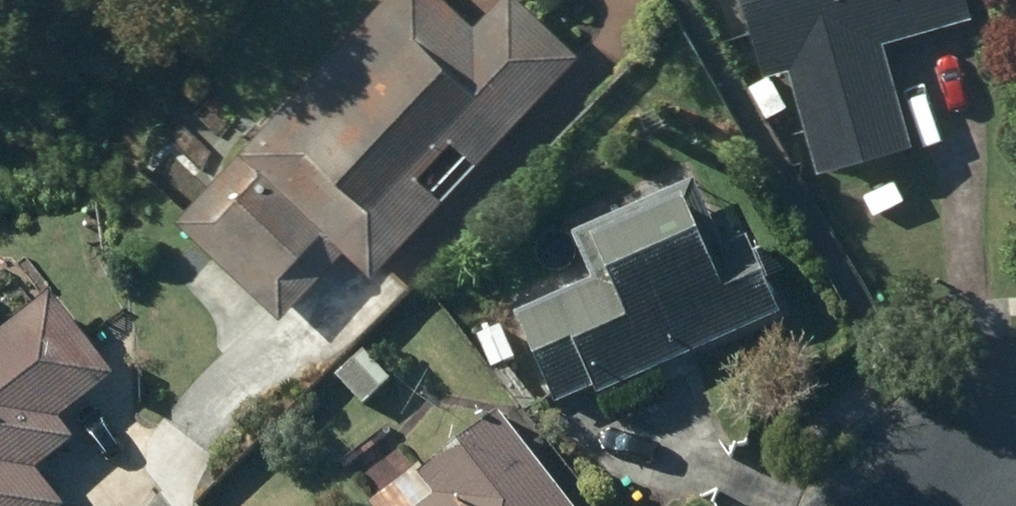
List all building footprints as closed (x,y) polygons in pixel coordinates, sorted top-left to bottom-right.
[(161,213),(267,314),(332,247),(357,271),(569,50),(516,0),(480,0),(461,20),(440,0),(366,0),(161,213)] [(973,14),(969,0),(749,0),(769,71),(791,65),(818,164),(913,137),(886,39),(973,14)] [(772,73),(757,83),(775,112),(790,102),(772,73)] [(561,231),(582,278),(506,312),(547,402),(584,385),(588,395),(772,313),(737,236),(712,247),(681,178),(561,231)] [(49,416),(102,376),(40,293),(0,323),(0,505),(56,505),(57,505),(28,468),(66,439),(49,416)] [(493,326),(470,335),(482,367),(505,358),(493,326)] [(354,349),(327,374),(354,404),(381,379),(354,349)] [(484,410),(413,467),(410,463),(358,504),(360,505),(560,505),(484,410)]
